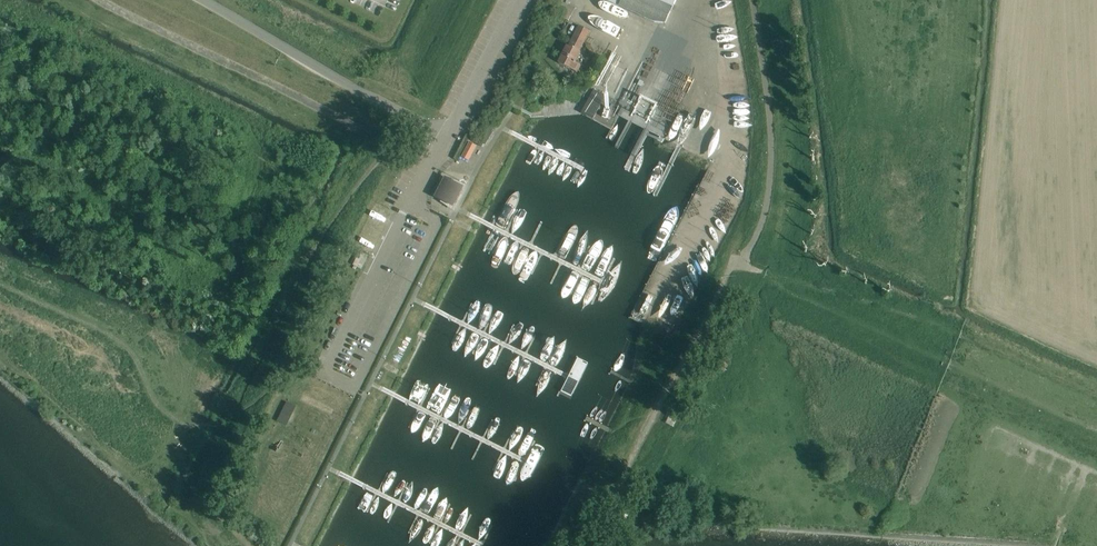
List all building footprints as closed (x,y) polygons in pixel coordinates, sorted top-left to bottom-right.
[(654,23),(665,24),(676,0),(604,0),(654,23)] [(590,31),(578,25),(568,45),(567,45),(558,62),(577,72),(580,65),(575,62),(581,52),(579,51),(590,31)] [(462,156),(469,160),(476,145),(469,142),(462,156)] [(437,196),(450,204),(459,186),(446,179),(444,181),(437,196)] [(725,357),(719,370),(724,372),(731,360),(725,357)] [(680,413),(669,407),(662,421),(673,427),(680,413)] [(620,509),(612,523),(624,530),(632,516),(620,509)]
